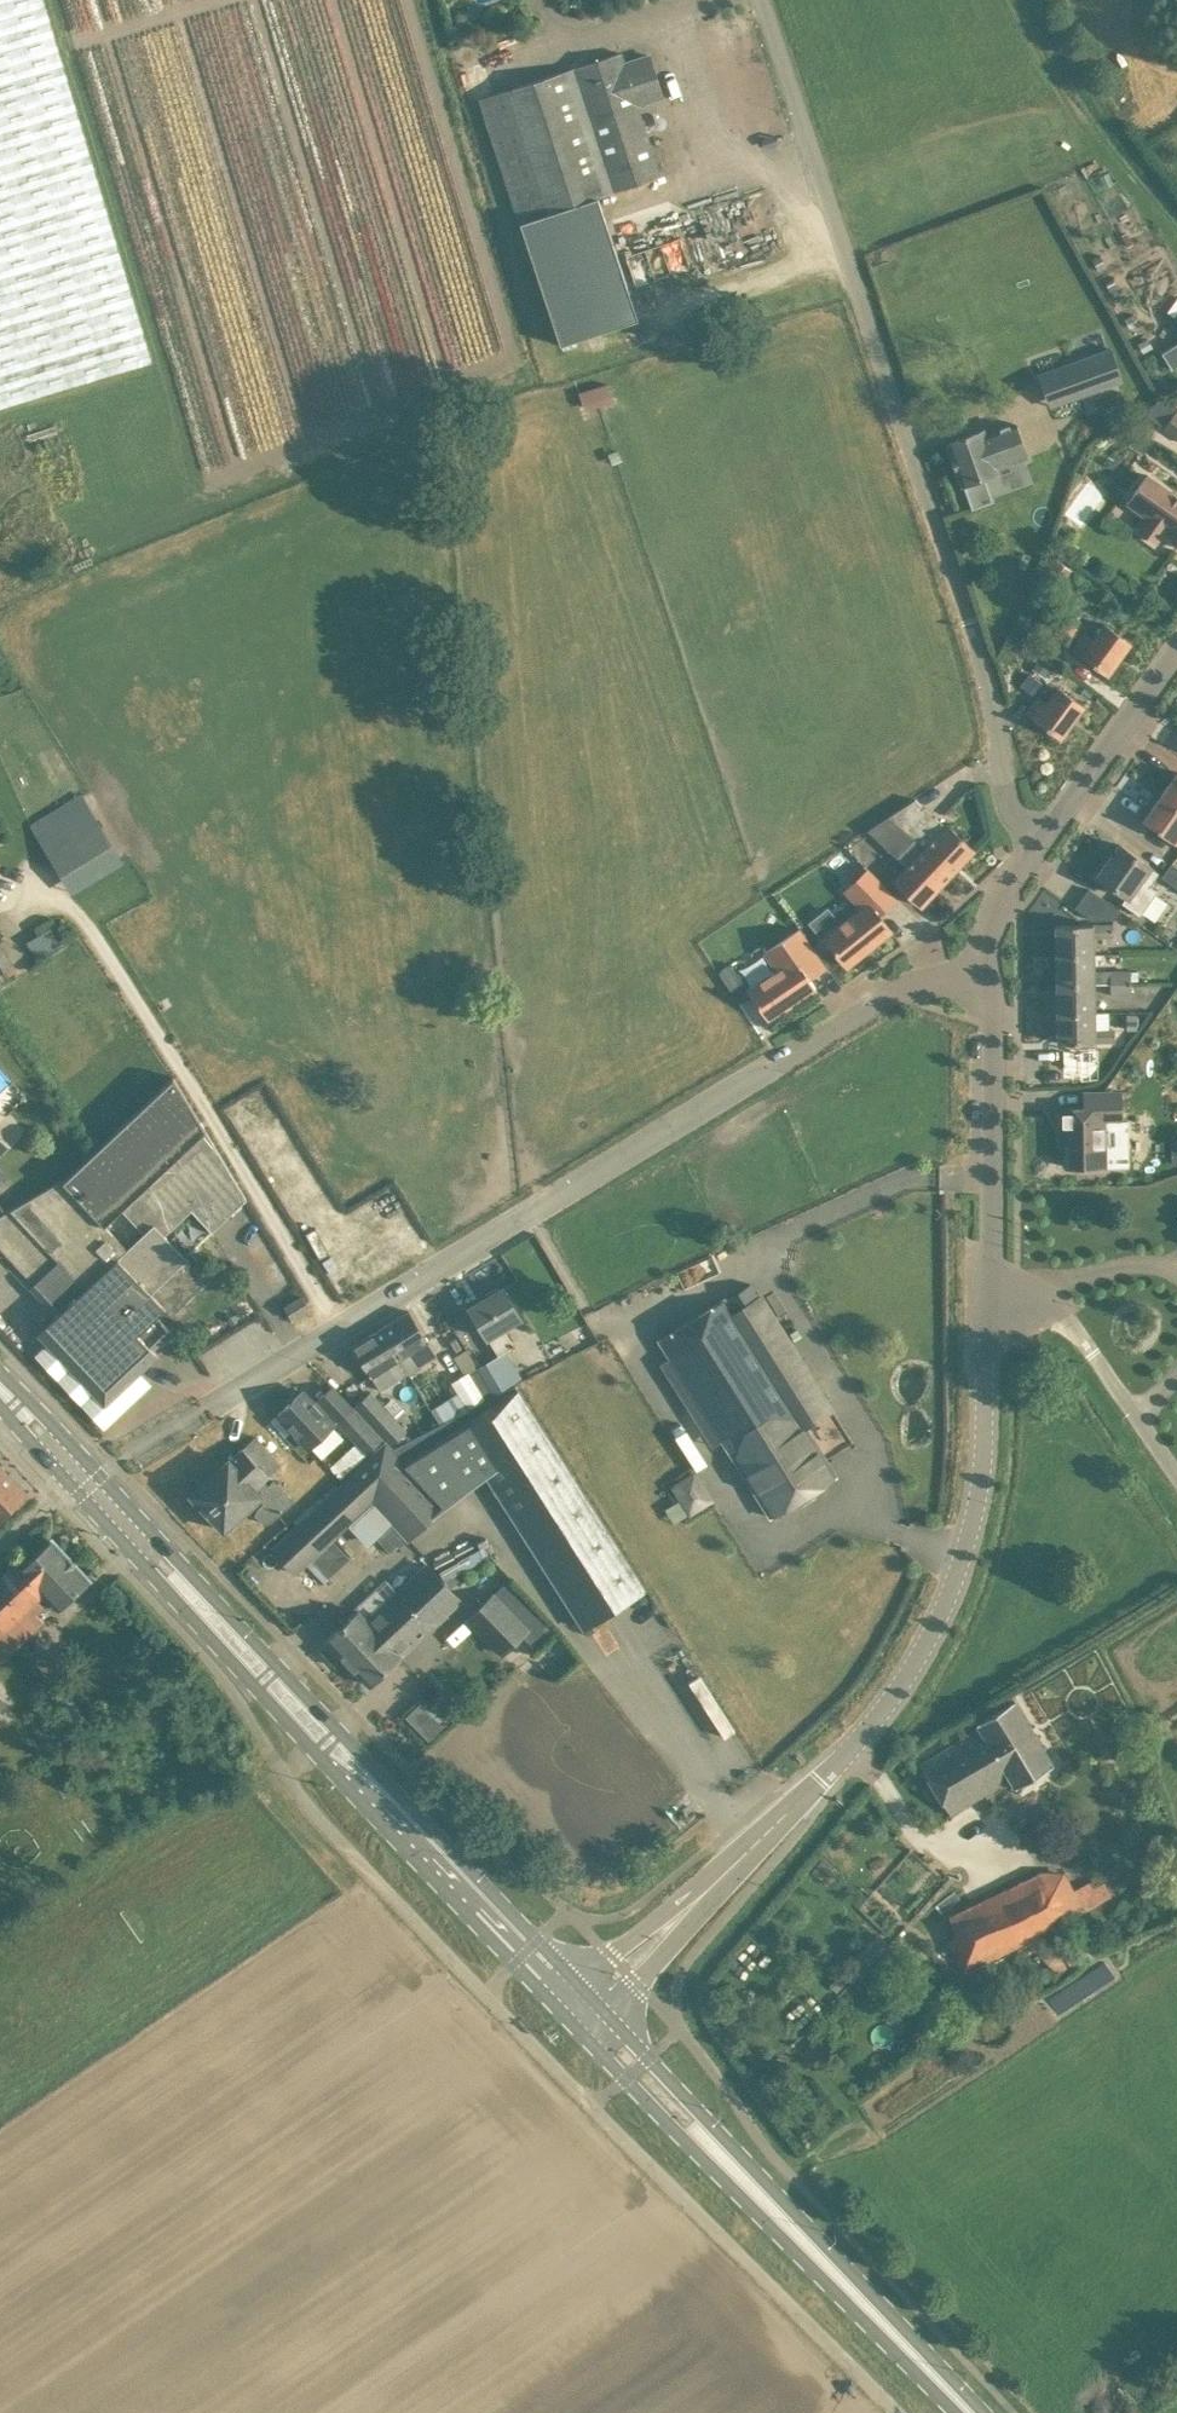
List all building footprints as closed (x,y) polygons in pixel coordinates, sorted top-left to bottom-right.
[(153,361),(45,0),(0,0),(0,407),(153,361)] [(638,318),(598,196),(661,176),(637,104),(663,96),(649,54),(624,62),(621,51),(510,87),(479,97),(561,343),(638,318)] [(1099,252),(1090,257),(1096,268),(1105,263),(1099,252)] [(1112,273),(1103,278),(1110,291),(1119,286),(1112,273)] [(1130,326),(1138,322),(1134,314),(1126,318),(1130,326)] [(1147,338),(1140,342),(1144,351),(1152,346),(1147,338)] [(1100,342),(1052,358),(1064,390),(1112,373),(1100,342)] [(1175,344),(1163,352),(1173,368),(1176,366),(1176,347),(1175,344)] [(606,380),(580,391),(586,406),(613,395),(606,380)] [(1165,426),(1176,411),(1176,409),(1176,407),(1165,398),(1152,417),(1165,426)] [(1176,411),(1165,426),(1176,434),(1176,411)] [(985,435),(983,430),(948,442),(962,484),(964,484),(972,508),(993,500),(984,477),(999,472),(997,467),(1027,455),(1015,423),(985,435)] [(1165,529),(1176,538),(1176,493),(1147,472),(1126,502),(1146,517),(1138,528),(1157,541),(1165,529)] [(1085,632),(1073,649),(1107,674),(1131,642),(1106,623),(1094,639),(1085,632)] [(1045,676),(1054,662),(1042,654),(1033,668),(1045,676)] [(1047,702),(1039,696),(1027,712),(1061,737),(1084,705),(1059,686),(1047,702)] [(1176,808),(1176,773),(1160,796),(1176,808)] [(67,890),(121,864),(86,792),(32,818),(67,890)] [(1176,843),(1176,808),(1160,796),(1144,819),(1176,843)] [(951,873),(974,848),(948,824),(946,826),(935,816),(915,798),(892,813),(917,838),(928,849),(951,873)] [(892,813),(869,829),(910,868),(898,880),(921,904),(951,873),(928,849),(917,838),(892,813)] [(1098,875),(1127,896),(1139,880),(1148,887),(1159,871),(1120,846),(1098,875)] [(1176,886),(1176,865),(1171,861),(1162,876),(1176,886)] [(1096,921),(1109,901),(1089,887),(1076,907),(1096,921)] [(869,902),(824,937),(847,965),(892,929),(869,902)] [(1056,924),(1057,954),(1094,953),(1094,936),(1114,936),(1114,923),(1056,924)] [(66,942),(55,925),(28,942),(39,959),(66,942)] [(825,966),(812,946),(799,927),(764,951),(775,968),(747,987),(769,1019),(816,987),(809,977),(825,966)] [(14,962),(0,941),(0,972),(14,962)] [(1057,983),(1069,983),(1095,982),(1094,953),(1057,954),(1057,983)] [(1111,982),(1131,982),(1130,969),(1111,970),(1111,982)] [(1130,969),(1131,980),(1139,980),(1138,969),(1130,969)] [(1057,983),(1058,1012),(1095,1012),(1095,982),(1069,983),(1057,983)] [(1131,994),(1131,982),(1111,982),(1112,994),(1131,994)] [(1058,1042),(1070,1042),(1116,1043),(1116,1031),(1096,1031),(1095,1012),(1058,1012),(1058,1042)] [(1128,1029),(1138,1029),(1138,1014),(1128,1014),(1128,1029)] [(105,1427),(129,1405),(135,1399),(123,1387),(158,1354),(156,1351),(175,1333),(157,1315),(151,1321),(138,1307),(144,1301),(136,1293),(143,1287),(128,1272),(114,1258),(128,1246),(106,1223),(128,1202),(149,1225),(153,1222),(159,1228),(164,1223),(171,1231),(193,1210),(197,1206),(188,1197),(198,1188),(211,1203),(212,1202),(227,1217),(247,1198),(174,1075),(99,1147),(72,1170),(63,1181),(0,1217),(0,1246),(35,1283),(31,1286),(58,1314),(39,1332),(48,1342),(35,1353),(39,1357),(105,1427)] [(1066,1166),(1079,1165),(1108,1165),(1107,1122),(1122,1122),(1121,1091),(1085,1091),(1085,1107),(1060,1108),(1060,1129),(1066,1129),(1066,1166)] [(10,1176),(0,1165),(0,1185),(10,1176)] [(193,1210),(213,1231),(227,1217),(212,1202),(211,1203),(198,1188),(188,1197),(197,1206),(193,1210)] [(165,1307),(172,1315),(214,1275),(191,1251),(185,1256),(166,1236),(159,1228),(153,1222),(149,1225),(128,1246),(114,1258),(128,1272),(143,1287),(136,1293),(144,1301),(138,1307),(151,1321),(157,1315),(165,1307)] [(470,1307),(498,1354),(514,1344),(503,1325),(520,1315),(503,1287),(470,1307)] [(304,1295),(285,1306),(292,1317),(310,1306),(304,1295)] [(734,1311),(725,1298),(660,1339),(771,1515),(837,1474),(806,1426),(833,1409),(761,1295),(734,1311)] [(410,1310),(392,1321),(384,1326),(409,1369),(436,1352),(427,1339),(410,1310)] [(353,1345),(370,1374),(380,1388),(396,1378),(409,1369),(384,1326),(353,1345)] [(478,1367),(493,1393),(512,1382),(497,1356),(478,1367)] [(493,1393),(478,1367),(470,1372),(470,1371),(452,1381),(467,1408),(493,1393)] [(385,1440),(354,1405),(347,1397),(334,1383),(316,1399),(317,1400),(322,1407),(356,1443),(367,1455),(385,1440)] [(584,1628),(647,1588),(515,1384),(394,1447),(393,1448),(390,1444),(386,1441),(369,1457),(273,1547),(297,1572),(348,1524),(373,1501),(374,1502),(392,1522),(407,1538),(408,1539),(447,1504),(468,1488),(488,1474),(584,1628)] [(278,1413),(309,1446),(331,1425),(334,1423),(303,1390),(278,1413)] [(354,1405),(385,1440),(386,1441),(390,1444),(407,1429),(371,1390),(355,1405),(354,1405)] [(695,1465),(706,1458),(682,1418),(671,1424),(695,1465)] [(225,1529),(233,1521),(258,1498),(262,1502),(253,1510),(265,1523),(290,1499),(273,1481),(265,1488),(257,1480),(276,1462),(256,1436),(230,1459),(229,1459),(192,1494),(225,1529)] [(341,1478),(367,1455),(356,1443),(330,1466),(341,1478)] [(0,1463),(0,1519),(28,1493),(0,1463)] [(687,1514),(714,1500),(697,1468),(670,1482),(687,1514)] [(392,1522),(377,1537),(390,1551),(398,1544),(400,1545),(407,1539),(407,1538),(392,1522)] [(59,1608),(91,1579),(56,1541),(49,1541),(22,1567),(16,1560),(0,1575),(0,1659),(42,1620),(35,1613),(45,1603),(39,1597),(44,1593),(59,1608)] [(350,1660),(358,1653),(446,1581),(430,1564),(370,1620),(360,1609),(328,1640),(348,1661),(350,1660)] [(370,1684),(378,1676),(461,1598),(446,1581),(358,1653),(350,1660),(348,1661),(370,1684)] [(469,1622),(497,1650),(520,1626),(493,1598),(469,1622)] [(426,1739),(444,1726),(424,1699),(406,1712),(426,1739)] [(922,1764),(952,1812),(1011,1777),(1016,1786),(1054,1763),(1015,1699),(977,1722),(980,1727),(922,1764)] [(963,1970),(1083,1910),(1073,1890),(1055,1897),(1041,1870),(950,1918),(958,1933),(947,1939),(963,1970)] [(1093,1880),(1083,1885),(1093,1905),(1112,1895),(1105,1881),(1096,1886),(1093,1880)]
